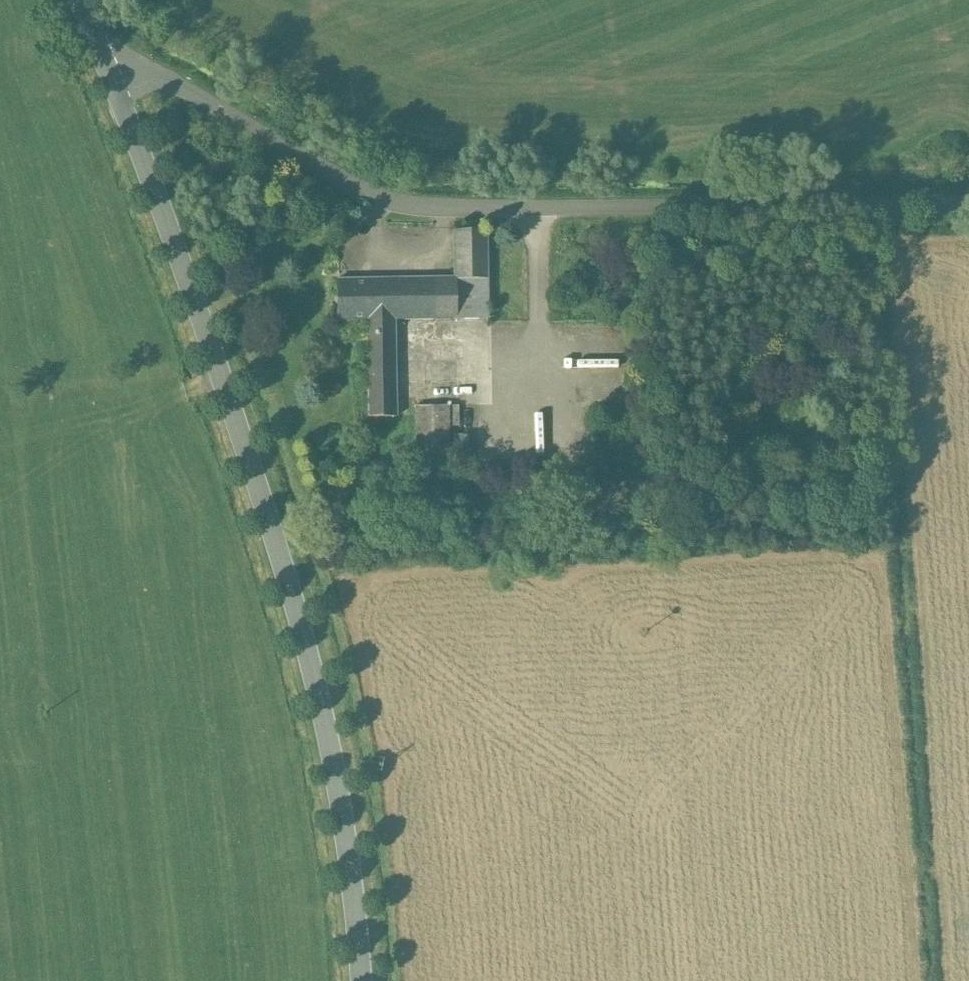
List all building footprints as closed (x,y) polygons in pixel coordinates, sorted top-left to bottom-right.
[(486,231),(453,232),(454,278),(454,280),(455,280),(487,279),(486,231)] [(454,278),(367,279),(369,322),(394,321),(401,321),(406,321),(456,320),(455,280),(454,280),(454,278)] [(367,279),(337,280),(337,322),(366,322),(369,322),(367,279)] [(487,279),(455,280),(456,320),(488,320),(487,279)] [(369,322),(366,322),(367,370),(396,370),(394,321),(369,322)] [(397,412),(396,370),(367,370),(367,413),(397,412)] [(449,467),(448,405),(417,405),(417,468),(449,467)]
